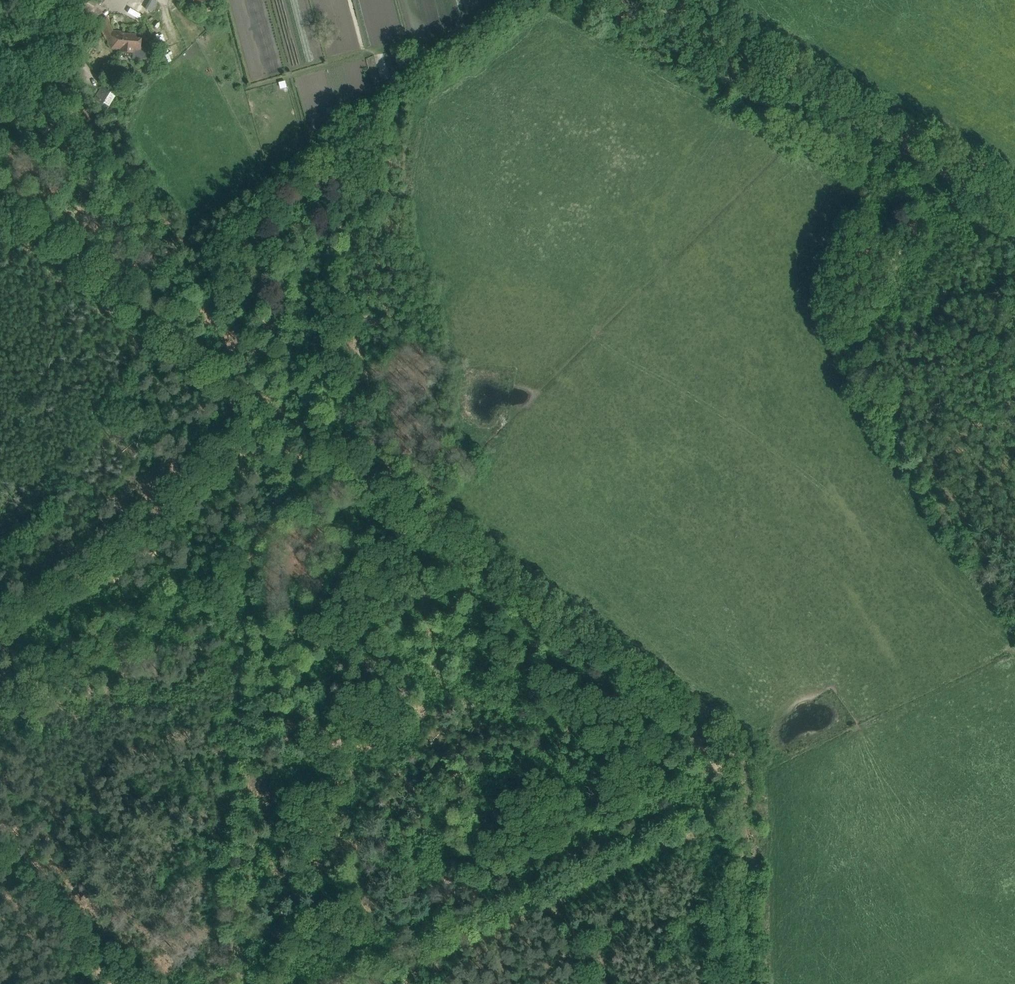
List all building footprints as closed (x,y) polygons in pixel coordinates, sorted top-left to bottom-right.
[(157,1),(154,0),(150,0),(146,9),(152,12),(157,1)] [(111,49),(120,50),(119,52),(133,53),(132,59),(150,60),(152,44),(146,44),(146,47),(140,46),(141,38),(138,38),(135,34),(135,28),(131,28),(131,34),(122,33),(122,31),(112,31),(106,17),(99,21),(111,49)] [(159,54),(168,64),(178,55),(169,45),(159,54)] [(97,95),(105,99),(110,90),(102,85),(97,95)]
